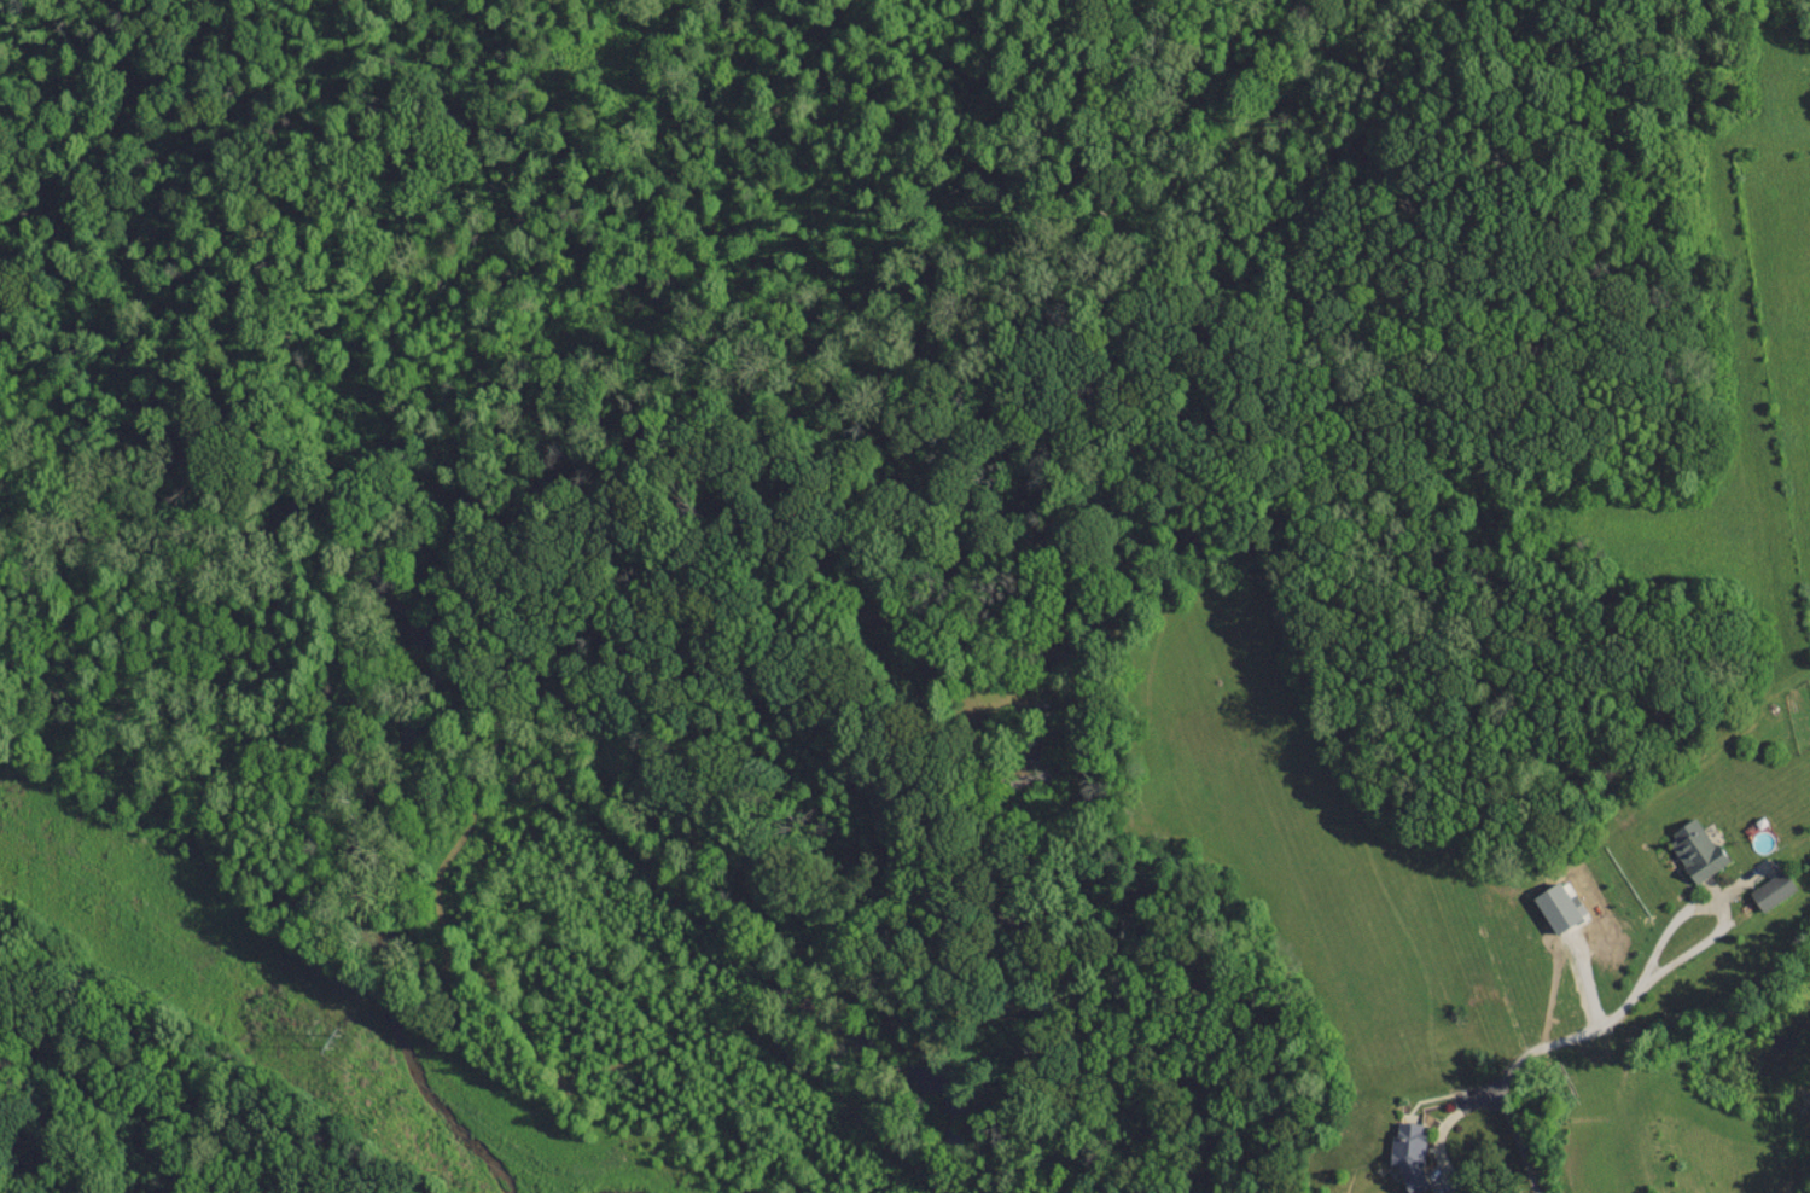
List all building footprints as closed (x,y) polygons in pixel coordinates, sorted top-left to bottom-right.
[(1664,834),(1693,883),(1724,863),(1694,815),(1664,834)] [(1794,889),(1781,869),(1747,893),(1760,912),(1794,889)] [(1421,1122),(1390,1121),(1388,1163),(1400,1163),(1399,1190),(1417,1191),(1421,1122)]
